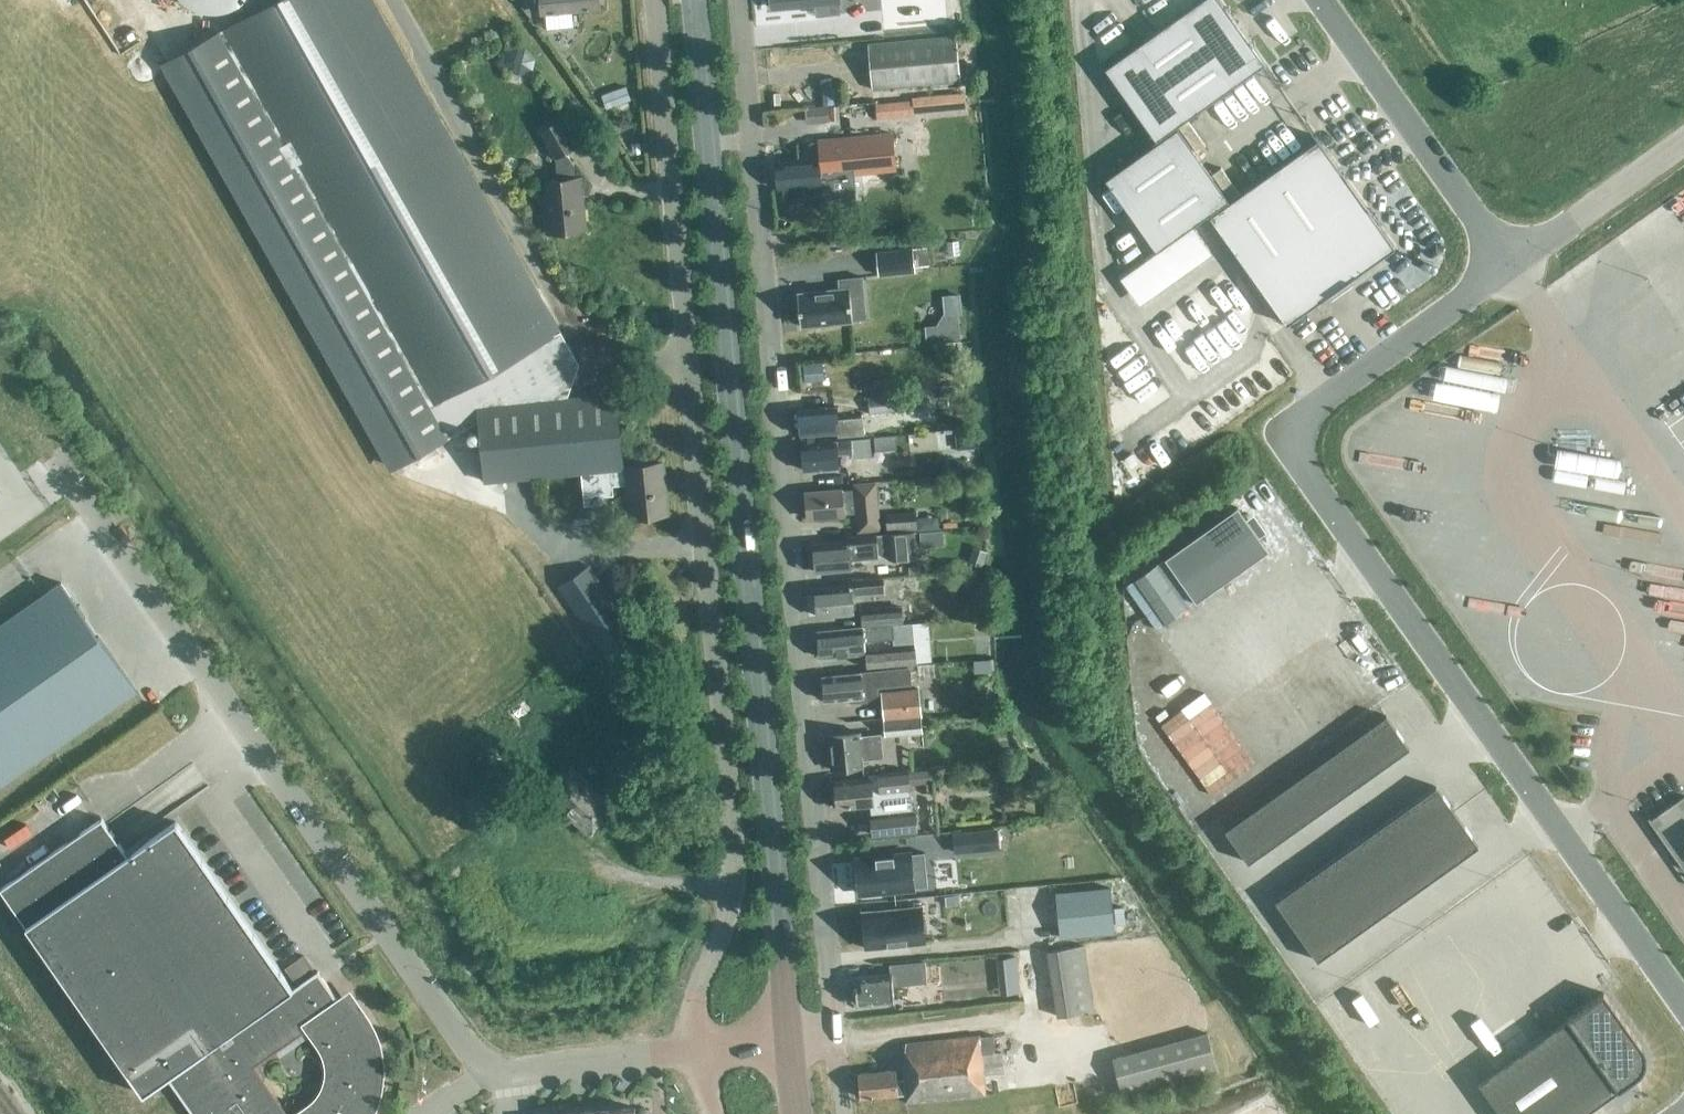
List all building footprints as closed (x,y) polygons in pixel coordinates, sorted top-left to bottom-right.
[(660,463),(621,467),(613,392),(566,397),(578,363),(376,0),(276,0),(168,60),(395,466),(476,421),(483,483),(579,473),(582,504),(602,502),(601,491),(610,490),(610,485),(624,483),(627,516),(665,512),(660,463)] [(538,12),(544,11),(546,28),(574,26),(572,9),(597,7),(596,0),(537,0),(538,12)] [(871,30),(934,24),(932,0),(868,0),(871,30)] [(1219,0),(1200,0),(1104,68),(1155,139),(1263,63),(1219,0)] [(870,85),(959,77),(955,33),(866,41),(870,85)] [(626,83),(612,88),(616,102),(631,98),(626,83)] [(953,109),(951,94),(912,97),(913,112),(953,109)] [(912,116),(911,100),(875,104),(877,119),(912,116)] [(838,104),(828,105),(829,120),(839,120),(838,104)] [(539,182),(544,232),(582,228),(577,179),(572,179),(571,165),(562,151),(573,144),(558,120),(537,132),(552,157),(554,181),(539,182)] [(1227,199),(1176,128),(1105,178),(1156,250),(1227,199)] [(782,186),(783,198),(856,191),(854,173),(892,169),(889,140),(888,131),(813,139),(815,157),(774,162),(777,187),(782,186)] [(1318,139),(1210,215),(1286,324),(1395,247),(1318,139)] [(912,246),(875,250),(878,275),(915,271),(912,246)] [(1229,295),(1245,283),(1238,274),(1222,287),(1229,295)] [(863,294),(861,276),(838,279),(839,288),(797,293),(800,326),(852,320),(852,319),(850,302),(850,296),(854,295),(863,294)] [(935,324),(924,326),(926,341),(960,338),(957,313),(941,315),(935,324)] [(599,315),(591,319),(597,331),(587,336),(595,351),(613,342),(599,315)] [(822,364),(802,365),(803,382),(823,381),(822,364)] [(1639,412),(1683,479),(1683,383),(1639,412)] [(896,392),(867,395),(865,395),(867,414),(898,411),(896,392)] [(836,434),(862,432),(861,415),(835,417),(833,405),(797,408),(800,433),(836,430),(836,434)] [(894,433),(873,436),(874,450),(896,448),(894,433)] [(863,437),(800,443),(803,469),(836,465),(835,452),(849,451),(850,457),(869,456),(871,456),(869,436),(863,437)] [(858,528),(877,527),(873,481),(852,483),(853,489),(839,490),(839,489),(805,492),(807,516),(841,513),(841,512),(856,510),(858,528)] [(112,508),(117,515),(124,511),(119,503),(112,508)] [(1237,506),(1164,558),(1196,602),(1268,550),(1237,506)] [(885,527),(916,525),(914,509),(884,512),(885,527)] [(876,537),(865,538),(812,543),(813,556),(810,558),(811,562),(814,566),(814,571),(849,568),(848,555),(867,553),(876,553),(887,559),(913,558),(912,531),(876,533),(876,537)] [(986,550),(973,546),(968,562),(981,566),(986,550)] [(602,655),(633,634),(615,607),(623,601),(613,585),(604,591),(586,565),(555,586),(602,655)] [(920,565),(908,566),(909,573),(920,572),(920,565)] [(851,593),(883,590),(882,575),(848,578),(848,583),(813,587),(816,614),(852,610),(851,593)] [(59,581),(0,622),(0,783),(135,689),(59,581)] [(868,608),(868,610),(860,611),(861,621),(884,619),(884,621),(900,620),(899,606),(868,608)] [(910,622),(892,623),(892,622),(869,624),(818,629),(820,655),(865,651),(863,639),(891,636),(891,643),(911,642),(910,622)] [(915,664),(913,647),(876,650),(878,667),(915,664)] [(909,666),(888,668),(821,675),(823,699),(844,697),(851,703),(874,701),(878,696),(877,687),(911,684),(909,666)] [(881,718),(918,714),(916,686),(879,689),(881,718)] [(1225,829),(1248,861),(1408,747),(1385,715),(1225,829)] [(918,717),(882,720),(883,736),(920,733),(918,717)] [(861,757),(881,756),(878,732),(859,734),(859,731),(826,734),(829,767),(862,764),(861,757)] [(1017,737),(1009,739),(1011,756),(1020,755),(1017,737)] [(586,835),(613,805),(571,767),(552,788),(555,790),(547,800),(586,835)] [(930,768),(906,770),(868,774),(869,777),(834,780),(835,793),(832,795),(832,801),(836,803),(837,807),(867,804),(869,835),(915,831),(914,811),(910,812),(907,784),(932,782),(930,768)] [(1275,900),(1317,959),(1478,845),(1436,786),(1275,900)] [(1648,817),(1683,869),(1683,868),(1683,794),(1651,818),(1649,816),(1648,817)] [(292,988),(279,969),(176,821),(127,855),(101,818),(0,888),(0,889),(143,1094),(167,1077),(193,1113),(287,1113),(254,1066),(305,1031),(319,1051),(322,1058),(323,1065),(323,1072),(322,1078),(320,1085),(318,1090),(315,1094),(312,1099),(306,1103),(291,1113),(366,1113),(369,1108),(375,1091),(377,1074),(376,1057),(372,1040),(366,1025),(356,1011),(344,1019),(337,1009),(342,1005),(317,970),(314,972),(292,988)] [(953,853),(999,849),(997,827),(952,831),(953,853)] [(25,832),(6,845),(11,853),(31,840),(25,832)] [(916,851),(848,858),(852,893),(905,888),(902,866),(917,865),(916,851)] [(1059,938),(1115,932),(1110,886),(1054,892),(1059,938)] [(918,906),(858,912),(862,947),(921,942),(918,906)] [(1063,1014),(1090,1010),(1080,945),(1053,950),(1063,1014)] [(314,972),(301,954),(279,969),(292,988),(314,972)] [(1017,958),(996,960),(998,978),(1019,976),(1017,958)] [(886,963),(887,968),(887,972),(853,974),(854,984),(852,985),(852,988),(848,991),(849,997),(854,999),(855,1003),(892,1000),(890,983),(923,980),(922,960),(886,963)] [(962,1001),(961,985),(918,990),(919,1006),(958,1002),(962,1001)] [(1602,992),(1476,1082),(1498,1113),(1583,1113),(1642,1072),(1644,1070),(1646,1068),(1647,1066),(1648,1065),(1648,1063),(1648,1061),(1648,1059),(1647,1057),(1646,1054),(1602,992)] [(1119,1104),(1216,1078),(1204,1034),(1107,1061),(1119,1104)] [(998,1052),(992,1053),(990,1035),(977,1037),(976,1035),(902,1043),(904,1061),(899,1062),(901,1080),(893,1081),(892,1069),(856,1073),(858,1098),(902,1093),(903,1102),(982,1095),(980,1075),(1000,1073),(998,1052)]
